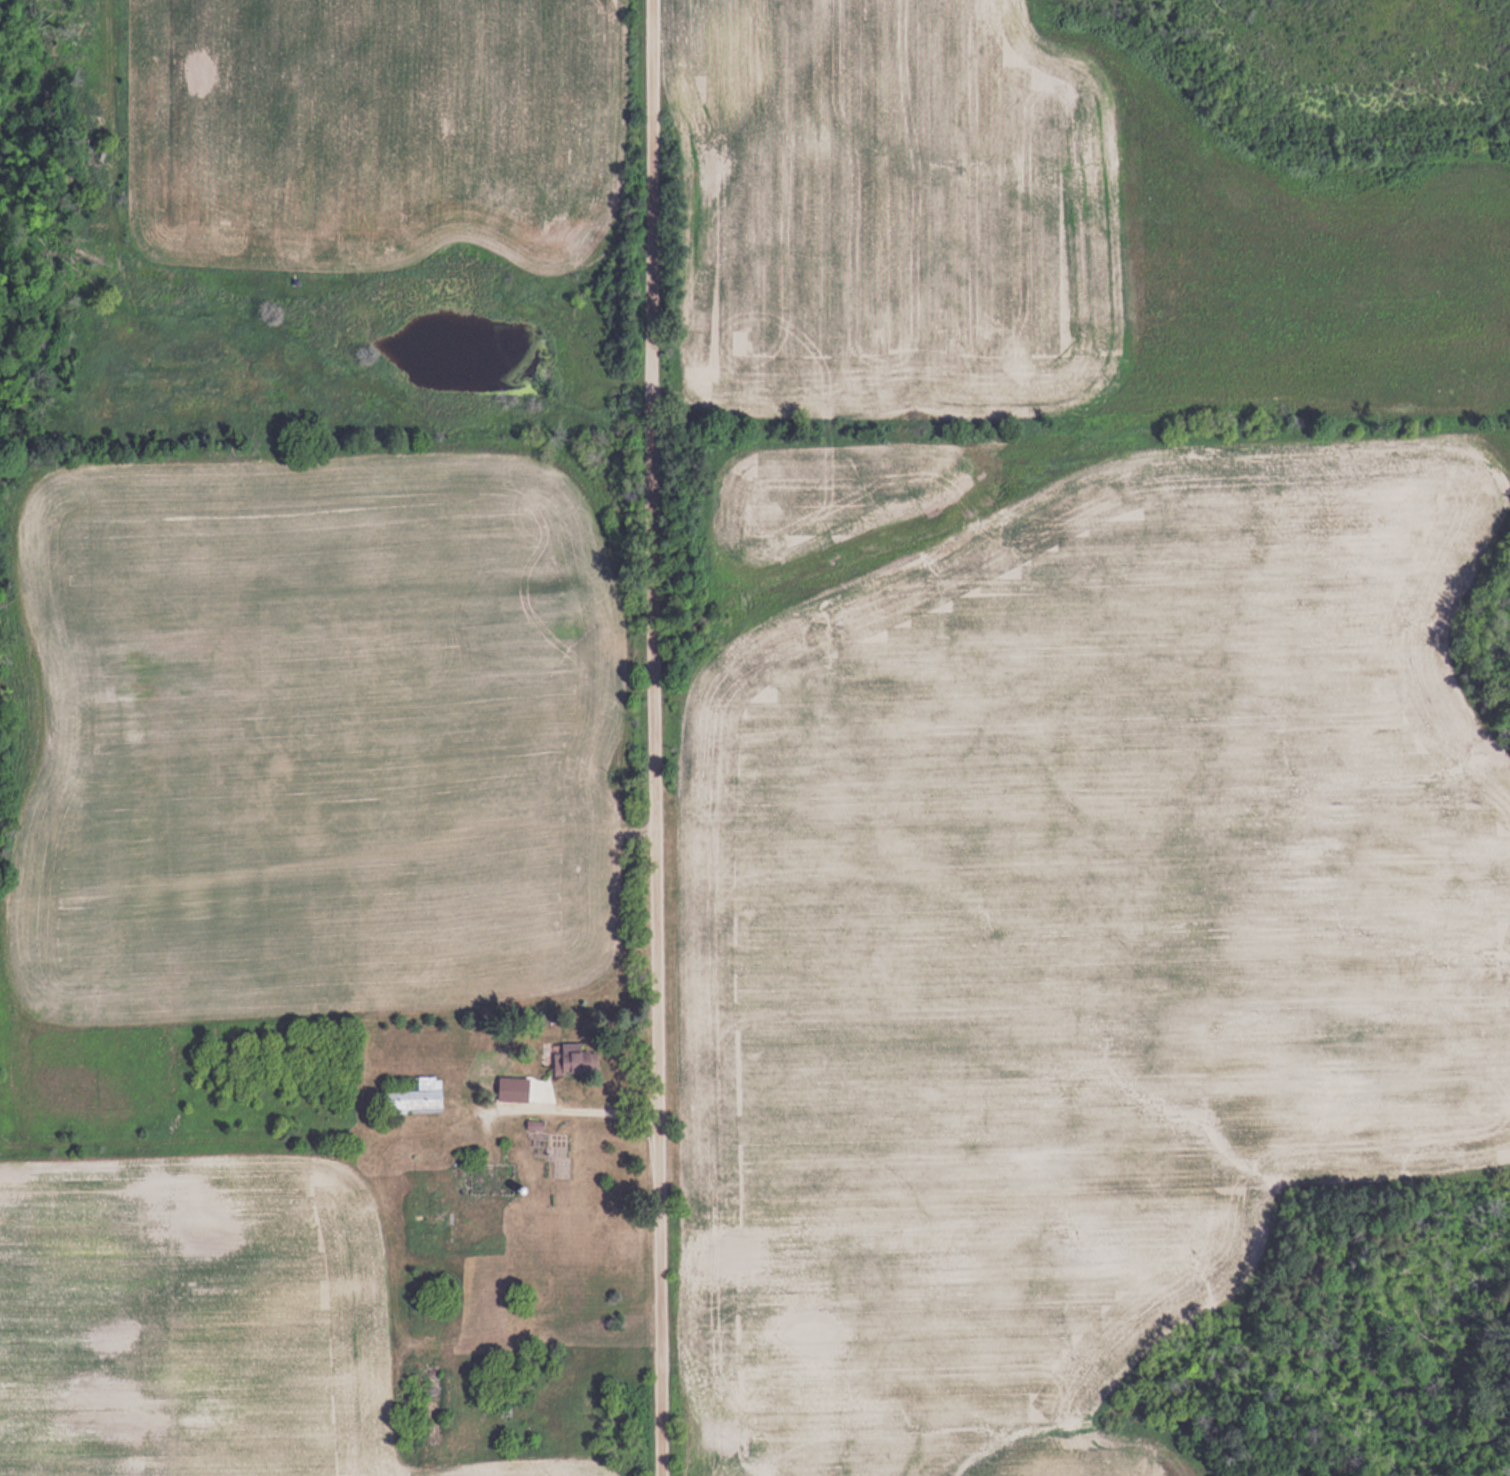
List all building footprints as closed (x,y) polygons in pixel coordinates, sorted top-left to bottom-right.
[(562,1041),(562,1070),(596,1070),(596,1041),(562,1041)] [(417,1089),(383,1089),(384,1109),(442,1108),(442,1075),(417,1076),(417,1089)]
